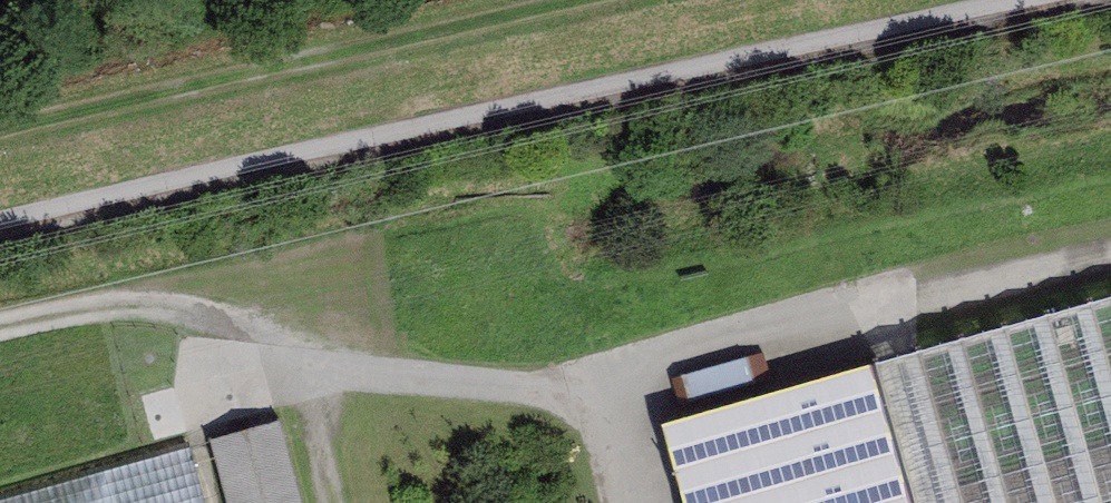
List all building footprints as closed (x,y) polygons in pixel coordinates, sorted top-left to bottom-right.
[(664,437),(683,502),(1110,502),(1110,312),(664,437)] [(208,441),(226,502),(297,502),(274,422),(208,441)] [(3,502),(205,502),(190,451),(3,502)]
